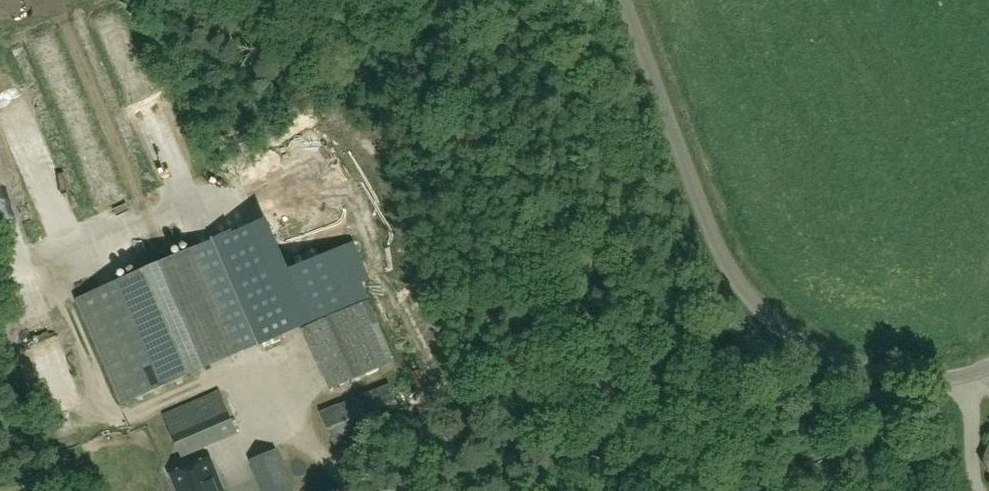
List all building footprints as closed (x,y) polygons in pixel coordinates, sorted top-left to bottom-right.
[(124,74),(133,93),(145,88),(136,68),(124,74)] [(236,231),(153,267),(81,298),(126,402),(281,335),(236,231)] [(396,361),(372,307),(369,300),(304,329),(331,389),(396,361)] [(253,351),(239,356),(243,367),(257,362),(253,351)] [(390,386),(323,413),(336,445),(403,417),(390,386)] [(220,392),(164,416),(182,457),(238,433),(220,392)] [(373,461),(363,437),(349,443),(359,467),(373,461)] [(277,450),(251,460),(263,490),(293,490),(277,450)] [(211,459),(171,475),(178,490),(224,490),(211,459)]
